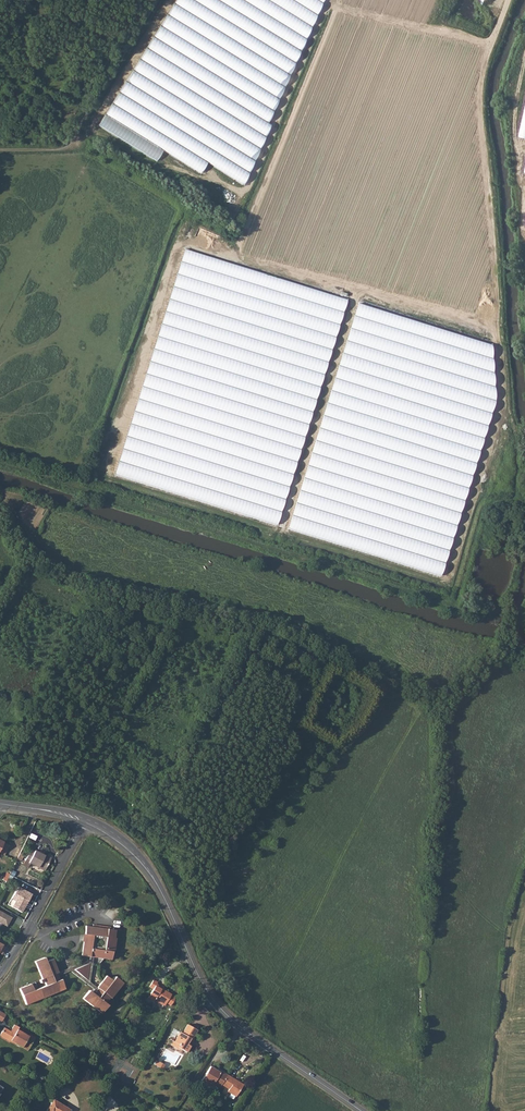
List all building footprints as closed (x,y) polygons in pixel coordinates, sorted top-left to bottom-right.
[(97,125),(155,161),(162,149),(200,173),(207,162),(243,184),(270,124),(267,123),(323,0),(175,0),(97,125)] [(347,300),(184,249),(114,474),(277,524),(347,300)] [(491,345),(358,303),(288,528),(441,576),(495,401),(491,345)] [(28,857),(26,861),(29,863),(29,864),(45,872),(50,860),(34,853),(34,854),(31,859),(28,857)] [(4,877),(11,881),(14,875),(12,874),(13,872),(9,869),(4,877)] [(16,902),(20,904),(17,911),(22,914),(31,895),(17,889),(12,900),(16,902)] [(6,927),(8,923),(9,923),(11,919),(0,913),(0,924),(6,927)] [(82,957),(91,958),(93,958),(93,965),(99,966),(100,959),(112,960),(115,930),(110,930),(109,927),(92,925),(92,927),(86,927),(82,957)] [(59,973),(54,960),(47,962),(46,958),(36,962),(43,979),(41,980),(42,983),(46,981),(47,986),(35,991),(32,984),(21,989),(27,1005),(66,989),(62,980),(61,980),(58,973),(59,973)] [(88,980),(90,965),(75,970),(88,980)] [(107,977),(98,988),(99,990),(96,993),(94,991),(92,993),(90,992),(83,1000),(102,1014),(108,1006),(106,1004),(110,998),(111,999),(123,984),(115,978),(113,981),(107,977)] [(156,1001),(157,999),(166,1005),(167,1003),(171,1006),(176,998),(162,990),(163,988),(158,985),(159,983),(155,981),(150,988),(154,990),(149,999),(155,1002),(156,1001)] [(37,1039),(31,1035),(30,1037),(20,1030),(21,1028),(17,1025),(14,1029),(15,1030),(14,1033),(13,1032),(7,1028),(3,1035),(30,1052),(37,1039)] [(179,1049),(187,1053),(191,1047),(188,1045),(190,1040),(192,1040),(197,1031),(189,1026),(183,1035),(181,1034),(175,1043),(174,1043),(171,1047),(178,1051),(179,1049)] [(130,1076),(135,1067),(122,1060),(119,1065),(123,1068),(122,1071),(130,1076)] [(211,1089),(214,1084),(220,1088),(222,1086),(228,1076),(221,1072),(220,1073),(211,1068),(202,1083),(211,1089)] [(236,1098),(244,1085),(228,1076),(222,1086),(229,1090),(228,1092),(236,1098)] [(202,1096),(196,1092),(193,1097),(199,1101),(202,1096)] [(50,1110),(71,1110),(55,1102),(50,1110)]
